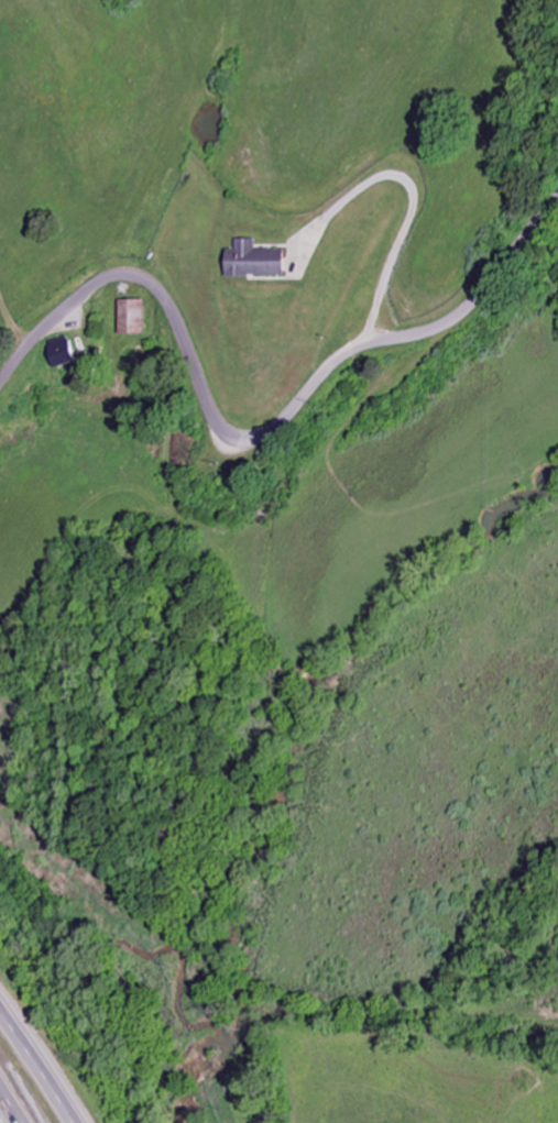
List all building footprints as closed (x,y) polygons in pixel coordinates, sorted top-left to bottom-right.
[(291,278),(291,250),(261,250),(261,240),(242,239),(242,250),(233,250),(233,277),(291,278)] [(120,301),(121,335),(147,334),(147,300),(120,301)] [(53,342),(58,368),(80,363),(76,338),(53,342)]
